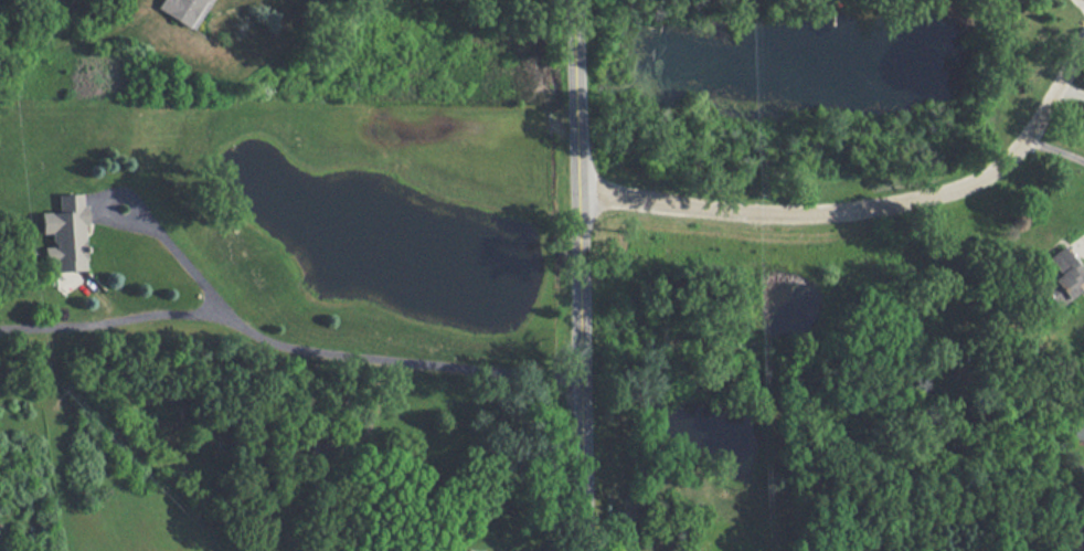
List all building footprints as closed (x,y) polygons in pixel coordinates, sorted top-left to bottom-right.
[(192,29),(209,0),(160,0),(156,7),(192,29)] [(86,269),(84,204),(82,204),(81,193),(57,194),(58,211),(40,212),(41,233),(52,232),(53,246),(43,246),(44,260),(54,260),(54,270),(86,269)] [(1044,257),(1056,273),(1040,285),(1056,307),(1078,290),(1073,284),(1083,275),(1061,245),(1044,257)] [(1072,413),(1071,438),(1083,438),(1083,414),(1072,413)]
